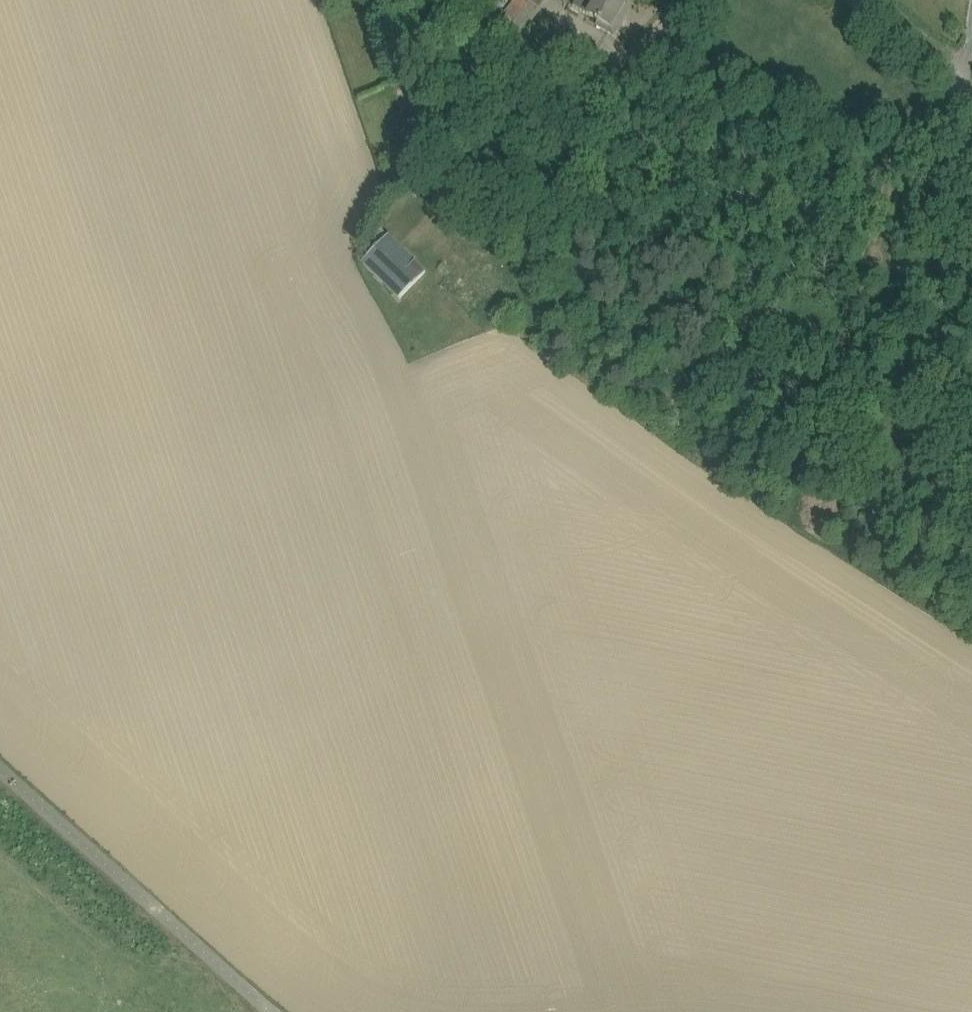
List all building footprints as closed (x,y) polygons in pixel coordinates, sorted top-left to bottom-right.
[(524,0),(513,0),(505,11),(527,29),(540,12),(524,0)] [(626,2),(623,0),(576,0),(573,5),(600,21),(597,26),(615,36),(626,17),(620,13),(626,2)] [(429,272),(390,236),(381,228),(366,244),(375,252),(364,265),(403,301),(429,272)]
